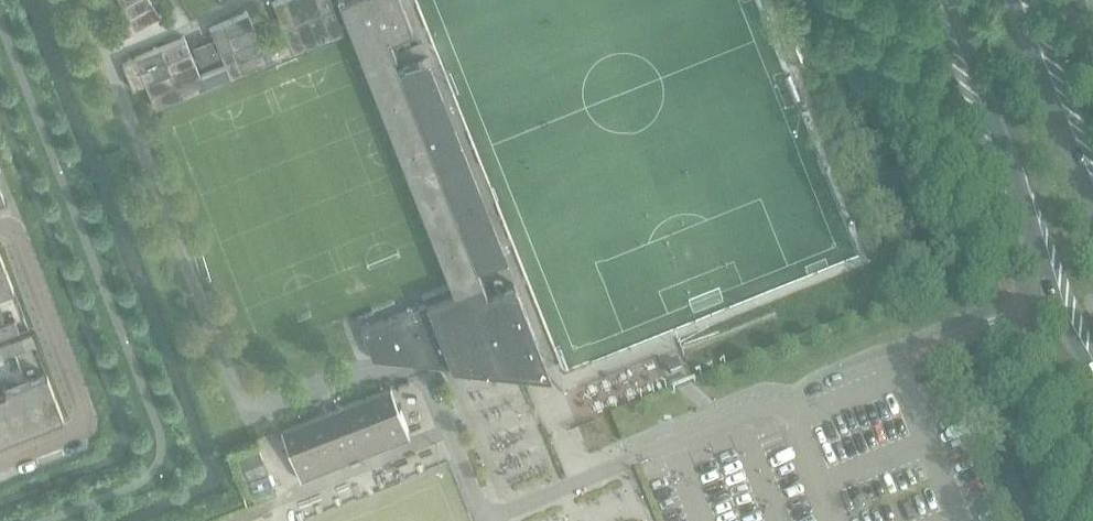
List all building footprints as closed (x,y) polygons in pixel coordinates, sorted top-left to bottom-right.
[(151,0),(120,0),(127,13),(135,29),(159,16),(151,0)] [(344,32),(337,16),(333,6),(331,0),(278,0),(273,2),(283,27),(258,37),(248,12),(210,27),(225,65),(200,75),(185,37),(135,57),(140,69),(155,108),(344,32)] [(497,248),(423,60),(424,59),(423,58),(399,68),(394,56),(396,55),(390,39),(412,30),(401,0),(339,0),(451,284),(423,295),(427,303),(361,329),(373,360),(475,369),(517,373),(519,373),(551,376),(515,284),(488,295),(477,268),(502,258),(502,257),(501,257),(497,248)] [(195,49),(201,63),(217,56),(212,42),(211,42),(212,44),(197,50),(196,49),(195,49)] [(14,289),(0,252),(0,294),(14,289)] [(4,325),(8,336),(20,332),(15,320),(4,325)] [(4,325),(0,326),(0,339),(8,336),(4,325)] [(11,342),(15,353),(26,349),(22,338),(11,342)] [(11,342),(0,346),(0,348),(4,357),(15,353),(11,342)] [(667,364),(672,374),(682,370),(678,360),(667,364)] [(26,381),(43,425),(64,417),(46,373),(26,381)] [(6,389),(23,433),(43,425),(26,381),(6,389)] [(391,388),(344,406),(281,431),(300,480),(410,437),(391,388)] [(3,441),(23,433),(6,389),(0,391),(0,433),(3,441)] [(259,448),(237,456),(242,468),(263,459),(259,448)] [(264,461),(242,469),(247,480),(268,472),(264,461)] [(269,473),(247,482),(251,493),(273,484),(269,473)]
